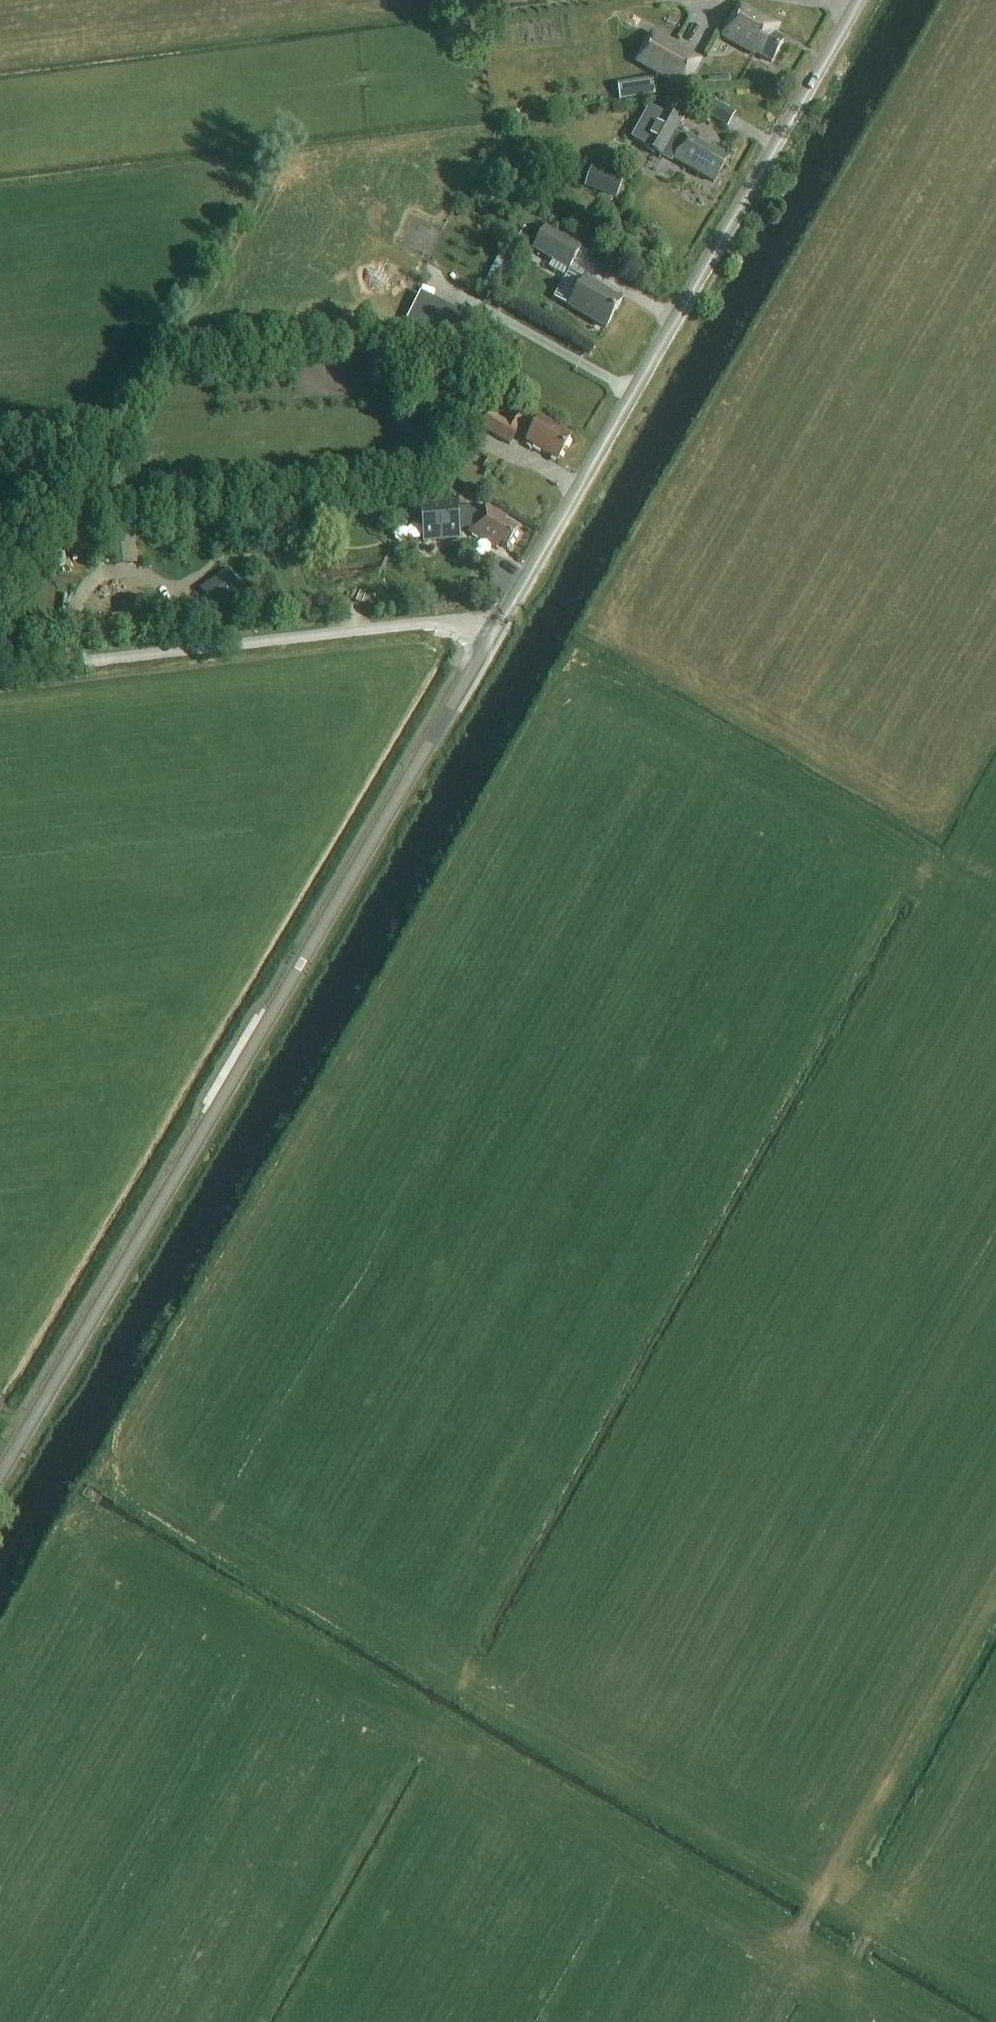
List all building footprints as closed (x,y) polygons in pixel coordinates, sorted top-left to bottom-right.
[(771,62),(783,41),(768,32),(773,24),(740,5),(722,36),(755,55),(756,53),(771,62)] [(634,63),(685,92),(702,62),(652,33),(634,63)] [(689,111),(667,99),(660,112),(650,106),(632,139),(645,146),(644,148),(662,157),(666,152),(675,157),(674,159),(714,182),(727,159),(686,136),(686,138),(677,133),(689,111)] [(703,114),(728,128),(736,114),(712,100),(703,114)] [(681,194),(688,183),(653,158),(645,170),(681,194)] [(584,188),(617,200),(624,178),(591,167),(584,188)] [(546,228),(535,248),(569,267),(580,248),(546,228)] [(621,300),(585,279),(570,305),(605,326),(621,300)] [(390,362),(384,374),(395,380),(401,367),(390,362)] [(510,446),(528,415),(516,408),(507,424),(476,406),(468,419),(482,427),(481,429),(510,446)] [(540,419),(526,443),(557,462),(572,438),(540,419)] [(484,506),(479,515),(468,509),(456,510),(455,504),(420,507),(423,541),(458,538),(458,530),(471,529),(469,532),(496,549),(499,543),(507,548),(516,531),(504,524),(506,519),(484,506)] [(132,563),(129,533),(111,535),(114,565),(132,563)] [(227,570),(200,589),(213,609),(241,590),(227,570)] [(138,611),(122,612),(122,615),(123,629),(140,627),(138,611)]
